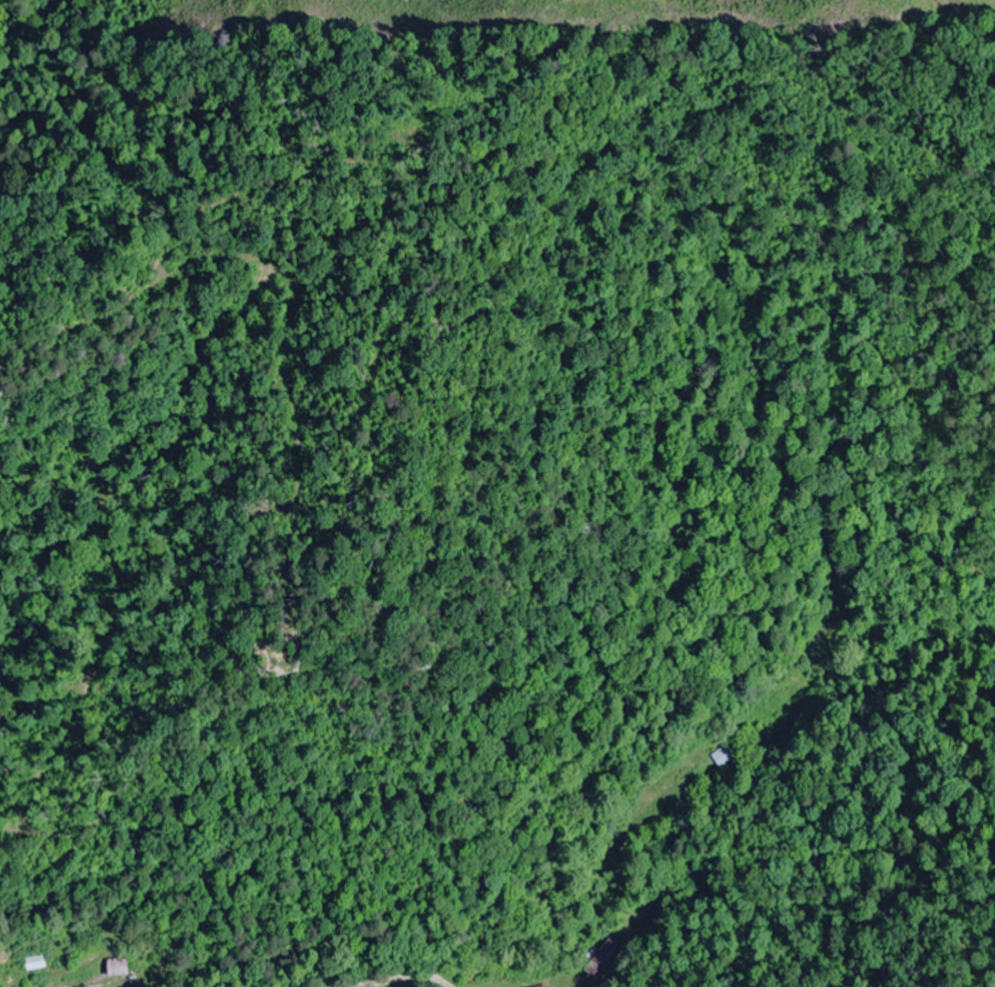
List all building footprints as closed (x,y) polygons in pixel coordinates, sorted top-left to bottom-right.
[(738,758),(728,745),(712,756),(722,769),(738,758)] [(585,970),(602,983),(626,951),(609,938),(585,970)] [(129,959),(108,959),(108,977),(129,977),(129,959)]
